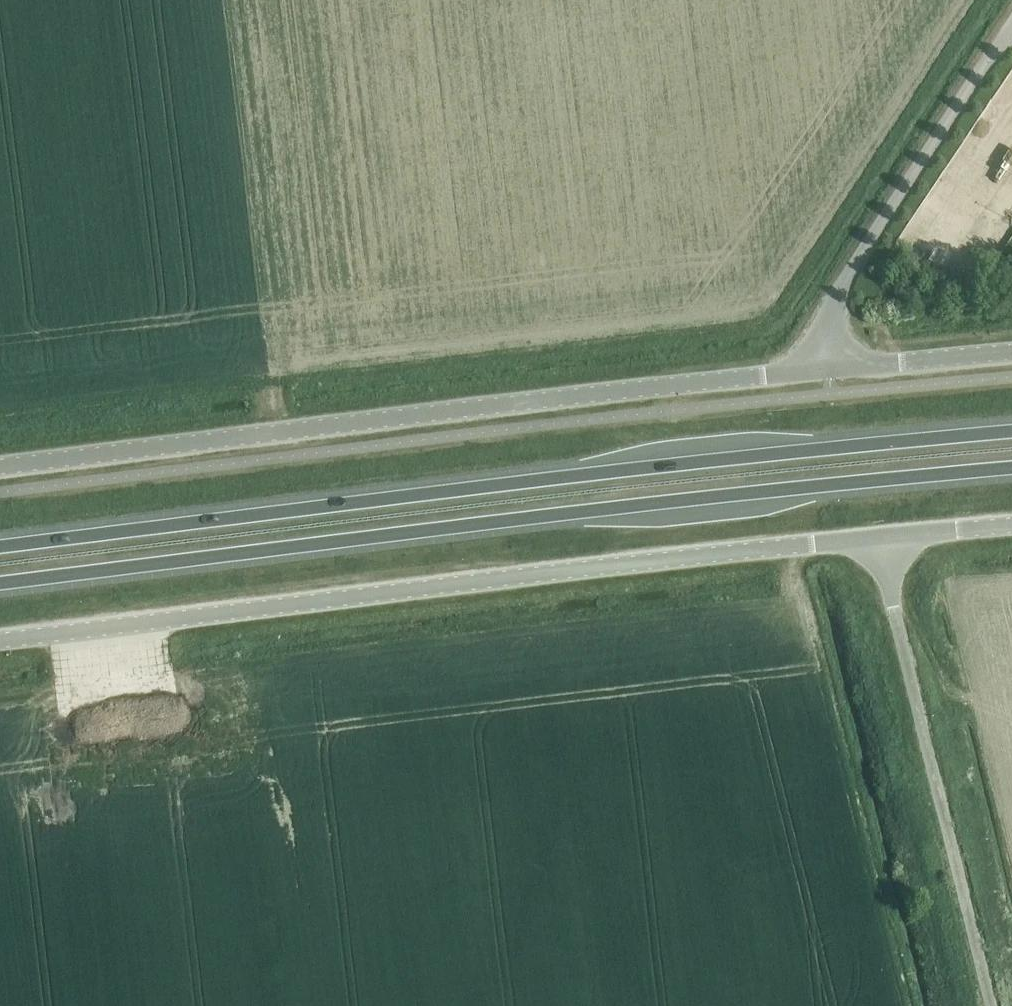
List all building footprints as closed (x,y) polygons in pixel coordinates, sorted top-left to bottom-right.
[(834,572),(836,582),(843,580),(841,570),(834,572)] [(120,661),(141,655),(138,646),(118,652),(120,661)]
